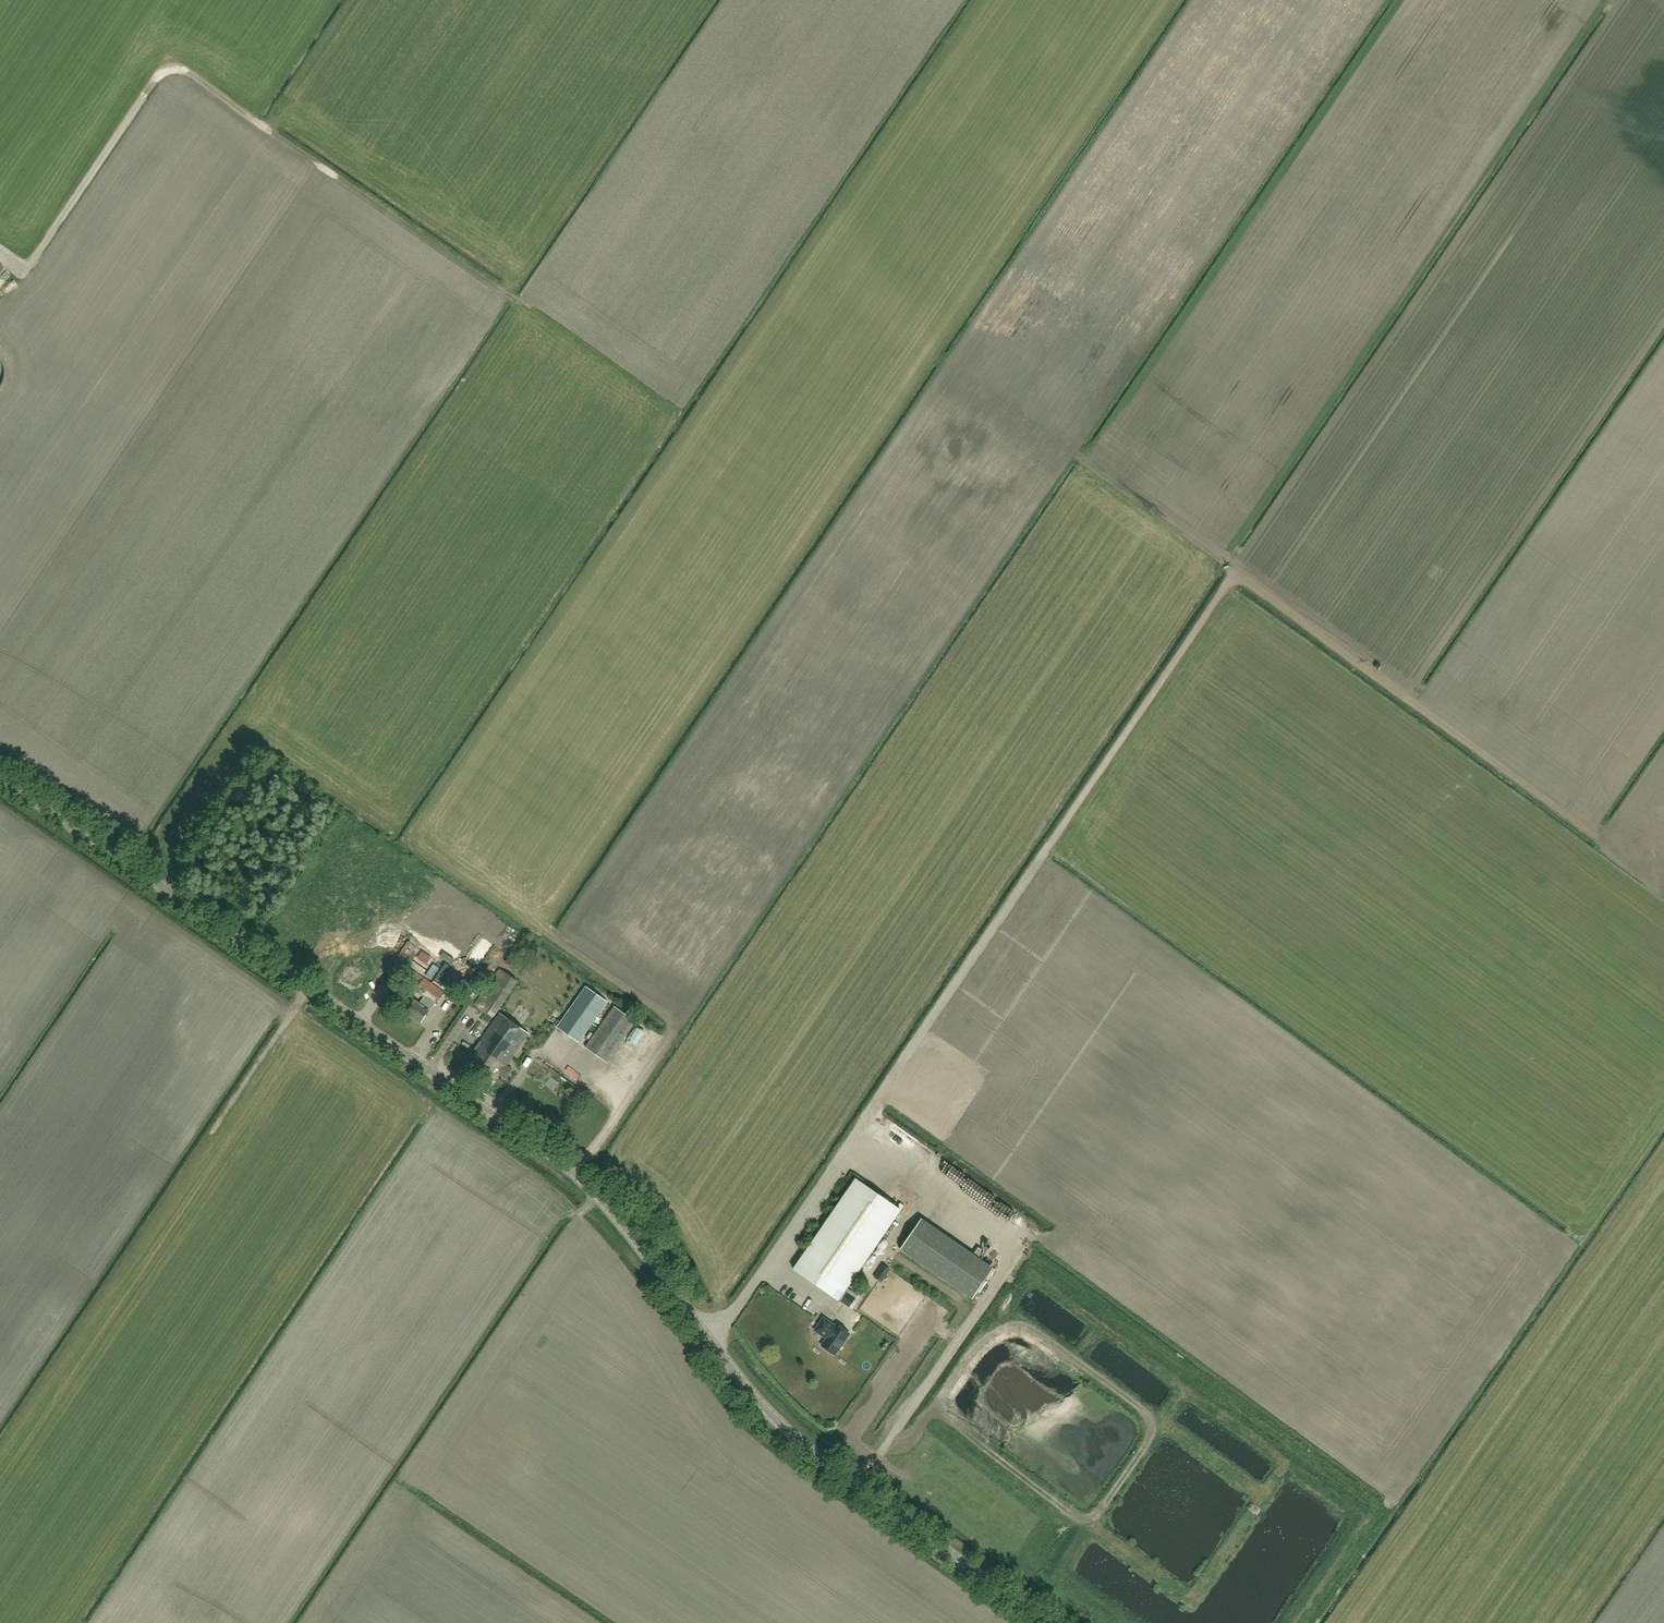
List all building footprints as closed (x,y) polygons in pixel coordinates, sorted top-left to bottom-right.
[(517,974),(522,964),(512,959),(507,969),(517,974)] [(435,1005),(444,992),(424,979),(416,992),(424,998),(419,1005),(413,1001),(405,1012),(420,1023),(429,1011),(428,1011),(434,1003),(435,1005)] [(607,1001),(586,987),(558,1027),(579,1042),(607,1002),(607,1001)] [(470,1001),(474,996),(468,991),(464,996),(470,1001)] [(614,1007),(585,1048),(607,1063),(636,1022),(614,1007)] [(500,1014),(493,1024),(507,1034),(491,1056),(494,1058),(483,1074),(495,1082),(500,1075),(505,1079),(512,1070),(506,1066),(528,1034),(500,1014)] [(491,1056),(507,1034),(493,1024),(473,1052),(475,1054),(468,1063),(483,1074),(494,1058),(491,1056)] [(640,1024),(632,1042),(643,1047),(651,1029),(640,1024)] [(446,1041),(453,1036),(446,1028),(440,1034),(446,1041)] [(838,1300),(869,1255),(900,1210),(855,1179),(793,1269),(838,1300)] [(896,1253),(975,1288),(990,1253),(936,1229),(935,1231),(929,1229),(932,1222),(914,1214),(896,1253)] [(882,1288),(895,1269),(886,1262),(877,1275),(881,1278),(877,1284),(882,1288)] [(835,1355),(850,1334),(836,1325),(835,1326),(824,1318),(815,1330),(827,1339),(822,1346),(835,1355)]
